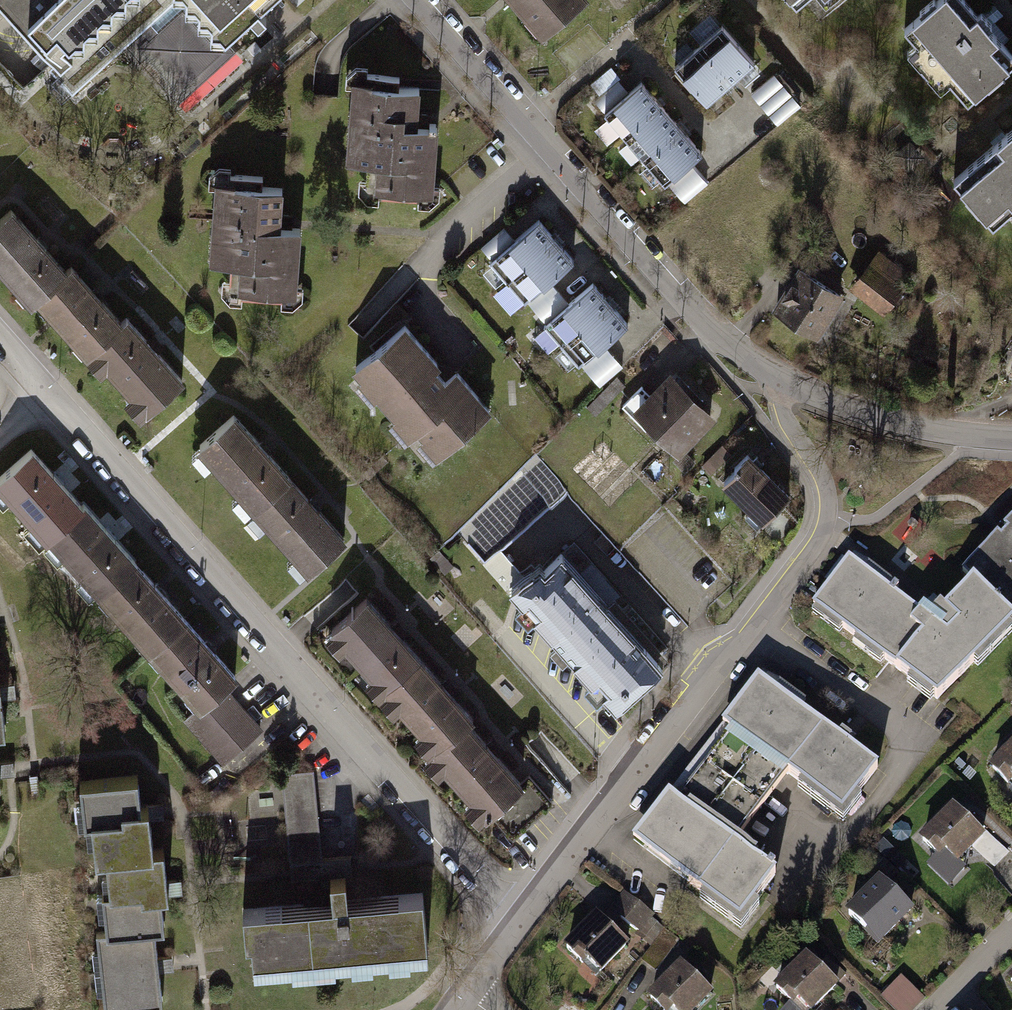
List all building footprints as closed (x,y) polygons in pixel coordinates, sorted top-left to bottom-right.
[(44,53),(102,0),(0,0),(0,6),(32,41),(44,53)] [(44,53),(59,70),(54,74),(71,93),(142,30),(148,36),(138,46),(178,90),(222,51),(217,45),(250,16),(258,24),(266,16),(254,3),(257,0),(102,0),(44,53)] [(543,37),(585,0),(510,0),(543,37)] [(814,27),(847,0),(790,0),(814,27)] [(957,0),(925,0),(889,30),(962,108),(1011,60),(957,0)] [(723,28),(699,48),(732,86),(755,65),(723,28)] [(699,48),(675,69),(708,107),(732,86),(699,48)] [(778,73),(754,92),(779,124),(803,105),(778,73)] [(604,114),(625,138),(662,106),(641,83),(604,114)] [(421,90),(354,84),(348,162),(374,164),(371,199),(432,203),(437,135),(417,134),(421,90)] [(625,138),(645,162),(682,130),(662,106),(625,138)] [(645,162),(665,185),(702,154),(682,130),(645,162)] [(945,188),(993,237),(1011,222),(1011,131),(945,188)] [(282,189),(215,185),(210,263),(236,265),(234,299),(294,303),(298,235),(279,234),(282,189)] [(0,219),(0,264),(33,301),(37,298),(66,271),(11,209),(0,219)] [(488,263),(506,285),(556,243),(538,222),(488,263)] [(574,264),(556,243),(506,285),(524,306),(574,264)] [(868,258),(845,283),(873,309),(896,284),(868,258)] [(66,271),(37,298),(87,353),(122,322),(72,266),(66,271)] [(801,269),(773,316),(818,343),(846,296),(801,269)] [(544,326),(561,347),(611,306),(593,285),(544,326)] [(629,327),(611,306),(561,347),(579,368),(629,327)] [(122,322),(87,353),(102,370),(108,365),(135,395),(128,401),(141,416),(181,380),(127,318),(122,322)] [(404,332),(354,376),(429,461),(490,408),(458,372),(447,381),(404,332)] [(611,346),(586,366),(602,385),(626,366),(611,346)] [(710,421),(665,377),(628,413),(671,461),(710,421)] [(233,416),(199,446),(256,509),(290,479),(233,416)] [(0,482),(0,487),(50,542),(87,508),(36,450),(0,482)] [(763,461),(738,483),(773,523),(798,501),(763,461)] [(290,479),(256,509),(310,570),(344,540),(290,479)] [(87,508),(50,542),(101,599),(139,565),(87,508)] [(969,577),(1011,615),(1011,515),(962,571),(969,577)] [(562,555),(517,595),(618,709),(663,668),(562,555)] [(814,600),(890,667),(927,625),(851,558),(814,600)] [(139,565),(101,599),(153,656),(191,622),(139,565)] [(1011,618),(1011,615),(969,577),(927,625),(890,667),(935,706),(1011,618)] [(367,600),(331,631),(384,691),(419,660),(367,600)] [(191,622),(153,656),(200,708),(205,713),(231,690),(243,679),(191,622)] [(419,660),(384,691),(436,749),(466,723),(471,718),(419,660)] [(760,687),(703,763),(760,807),(784,776),(843,820),(877,775),(760,687)] [(205,713),(200,708),(184,721),(224,765),(264,730),(231,690),(205,713)] [(466,723),(436,749),(430,754),(483,815),(519,784),(466,723)] [(987,770),(1011,791),(1011,742),(987,770)] [(736,838),(760,807),(703,763),(637,850),(741,928),(783,873),(736,838)] [(328,909),(246,916),(251,965),(428,950),(423,901),(348,908),(345,874),(344,863),(330,864),(322,772),(288,775),(297,875),(324,872),(325,876),(328,909)] [(92,849),(102,848),(151,841),(147,811),(145,794),(138,795),(135,773),(74,780),(81,837),(90,835),(92,849)] [(953,801),(919,840),(952,868),(986,830),(953,801)] [(160,840),(151,841),(102,848),(107,886),(99,887),(104,930),(152,923),(162,922),(159,898),(167,897),(160,840)] [(878,879),(845,917),(877,946),(911,907),(878,879)] [(19,880),(0,882),(0,1009),(32,1009),(19,880)] [(625,891),(603,919),(640,947),(661,918),(625,891)] [(596,914),(565,944),(594,975),(625,945),(596,914)] [(152,923),(104,930),(94,931),(104,1009),(109,1009),(162,1003),(157,963),(152,923)] [(769,993),(789,1009),(812,1009),(836,982),(803,954),(769,993)] [(646,999),(659,1009),(694,1009),(712,988),(680,960),(646,999)] [(899,1009),(915,1009),(927,999),(905,975),(884,995),(899,1009)]
